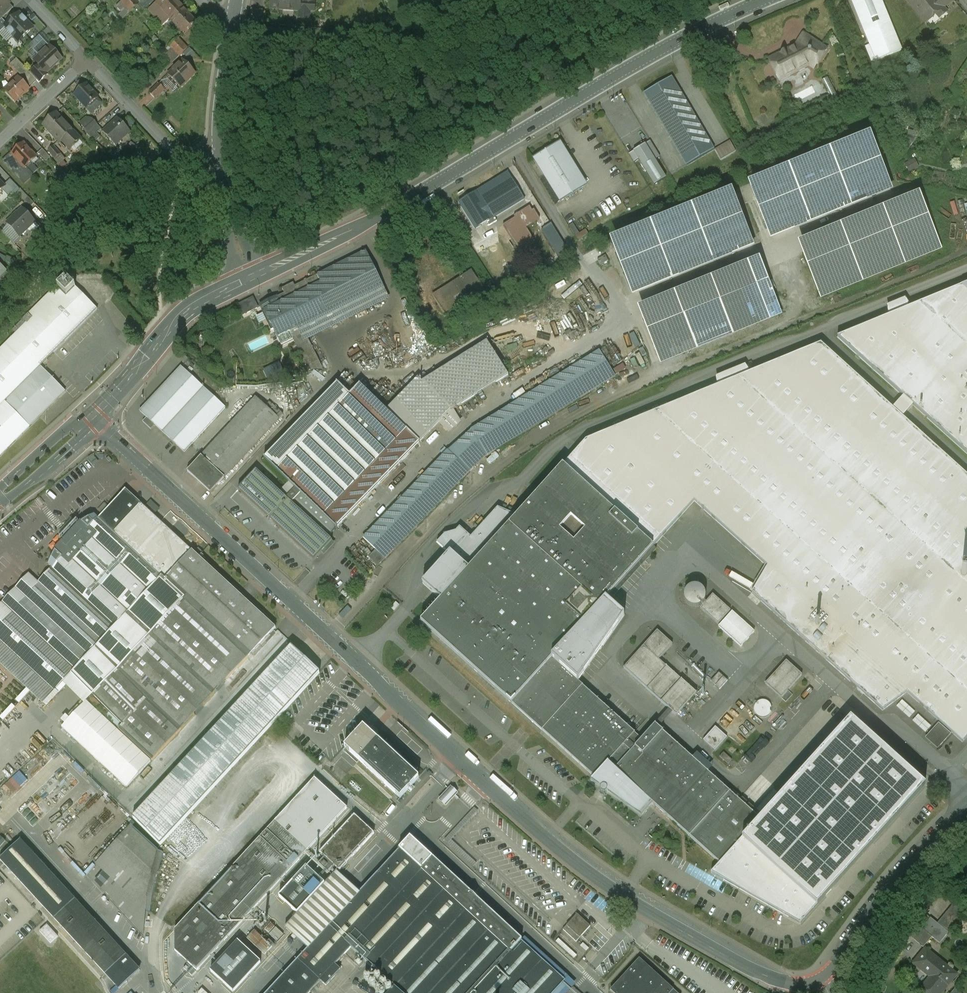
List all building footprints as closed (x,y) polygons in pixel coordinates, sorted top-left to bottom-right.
[(7,0),(0,0),(0,12),(9,4),(10,3),(7,0)] [(135,0),(123,0),(121,2),(131,12),(139,5),(135,0)] [(139,5),(144,11),(155,0),(144,0),(139,5)] [(176,0),(161,0),(156,5),(170,20),(183,8),(176,0)] [(270,9),(295,10),(296,0),(271,0),(270,9)] [(295,10),(299,11),(299,18),(309,19),(310,12),(310,10),(314,7),(311,4),(311,0),(296,0),(295,10)] [(866,33),(890,23),(881,0),(853,0),(866,33)] [(926,23),(943,9),(946,12),(947,12),(947,11),(946,12),(943,8),(952,0),(908,0),(926,23)] [(0,12),(0,20),(2,19),(13,8),(9,4),(0,12)] [(197,22),(183,8),(170,20),(184,35),(197,22)] [(8,25),(4,28),(5,28),(19,42),(33,28),(19,14),(8,25)] [(890,23),(866,33),(878,60),(901,51),(890,23)] [(827,51),(804,35),(796,47),(787,52),(786,51),(780,54),(780,55),(769,61),(779,81),(780,80),(779,79),(808,65),(808,64),(812,58),(815,57),(818,59),(821,54),(824,55),(827,51)] [(187,49),(178,39),(170,46),(179,57),(187,49)] [(43,40),(33,50),(39,56),(34,60),(39,66),(31,74),(37,80),(39,83),(48,74),(46,73),(62,59),(50,46),(49,46),(43,40)] [(27,70),(17,59),(10,65),(21,76),(27,70)] [(183,60),(168,75),(180,88),(196,73),(183,60)] [(31,74),(27,70),(21,76),(19,77),(29,88),(37,80),(31,74)] [(19,77),(5,91),(15,102),(29,89),(29,88),(19,77)] [(714,150),(672,77),(644,93),(664,128),(687,166),(707,154),(714,150)] [(159,84),(149,93),(155,99),(164,90),(159,84)] [(99,98),(86,85),(75,96),(87,109),(99,98)] [(833,89),(827,92),(832,101),(837,98),(833,89)] [(73,131),(56,113),(43,126),(60,143),(62,141),(64,139),(65,140),(68,138),(67,136),(73,131)] [(130,132),(118,118),(103,132),(116,145),(130,132)] [(97,125),(93,119),(84,128),(88,133),(97,125)] [(88,133),(87,134),(95,142),(101,137),(97,133),(102,129),(97,125),(88,133)] [(73,131),(67,136),(68,138),(65,140),(64,139),(62,141),(70,150),(81,140),(73,131)] [(870,135),(748,185),(771,241),(893,191),(870,135)] [(717,148),(723,159),(738,151),(732,140),(717,148)] [(651,141),(645,145),(634,152),(629,155),(634,163),(639,160),(655,186),(666,179),(655,160),(660,157),(651,141)] [(558,143),(533,158),(556,195),(560,202),(584,187),(558,143)] [(24,144),(12,154),(26,168),(37,158),(24,144)] [(61,155),(53,146),(48,151),(55,159),(61,155)] [(50,157),(43,150),(38,154),(46,162),(50,157)] [(12,154),(4,162),(24,183),(32,175),(26,168),(12,154)] [(911,170),(921,166),(917,158),(907,162),(911,170)] [(524,199),(507,172),(458,202),(475,229),(486,223),(489,227),(497,222),(494,218),(524,199)] [(18,187),(11,180),(7,183),(14,191),(18,187)] [(732,192),(610,242),(633,296),(755,247),(732,192)] [(920,194),(797,244),(820,300),(943,250),(920,194)] [(560,202),(556,195),(550,199),(554,205),(560,202)] [(532,211),(529,206),(513,216),(515,218),(502,226),(515,246),(531,237),(526,228),(540,219),(534,210),(532,211)] [(23,209),(7,224),(8,224),(20,237),(35,222),(23,209)] [(571,255),(551,223),(543,228),(563,261),(571,255)] [(20,237),(8,224),(3,232),(15,245),(22,239),(20,237)] [(365,250),(316,276),(334,309),(383,284),(365,250)] [(760,259),(637,309),(660,364),(782,314),(760,259)] [(483,288),(471,271),(432,296),(444,314),(466,299),(468,301),(471,299),(470,297),(483,288)] [(65,276),(56,285),(66,294),(75,285),(65,276)] [(284,293),(300,326),(334,309),(316,276),(295,286),(293,282),(281,288),(284,293)] [(837,336),(966,454),(966,284),(837,336)] [(53,288),(11,329),(15,333),(0,348),(0,456),(66,390),(41,365),(67,340),(70,344),(77,338),(72,333),(88,317),(74,303),(46,330),(38,322),(63,298),(53,288)] [(284,293),(259,306),(263,313),(265,312),(277,336),(289,331),(293,339),(301,335),(298,327),(300,326),(284,293)] [(318,361),(306,337),(294,343),(307,367),(318,361)] [(417,378),(450,410),(508,375),(487,341),(429,377),(425,372),(417,378)] [(821,343),(588,437),(563,466),(652,546),(694,500),(780,578),(760,601),(882,709),(907,690),(963,742),(966,737),(966,474),(821,343)] [(615,376),(600,350),(476,425),(445,452),(364,537),(376,549),(385,558),(475,464),(492,450),(615,376)] [(150,430),(155,424),(184,452),(225,407),(182,366),(140,411),(146,418),(142,422),(150,430)] [(295,489),(286,498),(328,537),(439,421),(450,410),(417,378),(386,410),(359,385),(349,395),(337,384),(264,458),(295,489)] [(256,397),(187,470),(210,492),(283,414),(271,402),(266,407),(256,397)] [(459,422),(450,410),(439,421),(451,432),(459,422)] [(652,546),(563,466),(516,516),(510,522),(599,607),(606,599),(652,546)] [(255,470),(238,489),(314,560),(332,541),(328,537),(286,498),(255,470)] [(193,551),(126,489),(99,519),(95,515),(83,523),(81,525),(64,544),(55,553),(49,565),(53,569),(39,584),(26,598),(88,656),(96,648),(162,576),(166,580),(193,551)] [(510,522),(516,516),(497,507),(471,537),(460,527),(455,532),(446,532),(437,542),(448,553),(450,550),(469,568),(510,522)] [(59,540),(64,544),(81,525),(77,521),(75,523),(72,519),(58,535),(61,538),(59,540)] [(599,607),(510,522),(469,568),(441,599),(422,621),(511,702),(552,658),(599,607)] [(199,549),(194,553),(199,557),(203,552),(199,549)] [(377,566),(385,558),(376,549),(368,557),(377,566)] [(450,550),(448,553),(422,583),(441,599),(469,568),(450,550)] [(193,551),(166,580),(249,658),(252,655),(253,656),(256,656),(276,634),(275,632),(274,631),(276,628),(199,557),(194,553),(193,551)] [(381,566),(373,574),(379,579),(386,571),(381,566)] [(39,584),(30,575),(0,607),(0,664),(43,704),(63,683),(71,674),(88,656),(26,598),(39,584)] [(147,699),(123,726),(119,730),(153,761),(249,658),(166,580),(162,576),(96,648),(147,699)] [(704,601),(705,596),(704,591),(702,588),(698,585),(692,585),(686,588),(684,592),(683,597),(684,601),(687,604),(691,606),(697,606),(701,604),(704,601)] [(730,610),(712,594),(699,608),(718,624),(730,610)] [(599,607),(552,658),(579,681),(624,615),(606,599),(599,607)] [(657,630),(643,645),(658,659),(672,644),(657,630)] [(319,672),(291,645),(132,816),(161,844),(319,672)] [(622,667),(645,688),(665,665),(658,659),(643,645),(622,667)] [(96,648),(88,656),(71,674),(93,695),(123,726),(147,699),(96,648)] [(583,685),(579,681),(552,658),(511,702),(542,730),(583,685)] [(802,675),(786,659),(763,684),(780,698),(802,675)] [(696,692),(665,665),(645,688),(676,715),(696,692)] [(727,680),(718,672),(710,681),(719,689),(727,680)] [(84,704),(93,695),(71,674),(63,683),(84,704)] [(635,732),(583,685),(542,730),(594,777),(610,759),(635,732)] [(778,709),(755,688),(741,703),(764,723),(778,709)] [(151,761),(87,701),(62,728),(127,788),(151,761)] [(927,783),(853,718),(714,872),(803,924),(927,783)] [(938,720),(926,734),(939,746),(951,733),(938,720)] [(655,723),(641,738),(617,766),(614,768),(652,802),(720,864),(760,818),(655,723)] [(368,725),(364,728),(375,738),(378,734),(379,729),(373,724),(368,725)] [(364,728),(362,726),(343,747),(358,760),(377,740),(375,738),(364,728)] [(727,738),(714,726),(702,740),(715,751),(727,738)] [(641,738),(635,732),(610,759),(617,766),(641,738)] [(377,740),(358,760),(399,798),(419,777),(377,740)] [(732,759),(723,751),(719,755),(728,764),(732,759)] [(614,768),(617,766),(610,759),(594,777),(591,779),(600,786),(600,792),(608,792),(641,815),(652,802),(614,768)] [(347,809),(314,778),(174,929),(175,951),(187,962),(196,970),(347,809)] [(457,792),(450,786),(438,799),(444,806),(457,792)] [(373,833),(354,815),(319,852),(324,857),(333,865),(338,870),(373,833)] [(162,853),(130,825),(94,864),(110,879),(101,888),(143,934),(145,910),(150,910),(154,884),(159,865),(162,853)] [(565,981),(409,837),(361,889),(308,945),(264,992),(308,992),(320,981),(325,986),(337,973),(331,968),(351,947),(393,987),(388,992),(367,974),(363,978),(379,992),(553,992),(565,981)] [(19,840),(0,858),(0,861),(119,989),(127,983),(141,971),(133,962),(19,840)] [(333,865),(324,857),(317,863),(326,872),(333,865)] [(297,914),(290,907),(280,920),(299,937),(308,945),(361,889),(350,880),(338,870),(333,865),(326,872),(319,879),(324,884),(297,914)] [(319,879),(306,867),(279,897),(290,907),(297,914),(324,884),(319,879)] [(937,923),(948,932),(966,909),(966,906),(964,898),(959,896),(937,923)] [(930,918),(922,911),(922,912),(915,919),(923,926),(930,918)] [(577,914),(563,930),(566,932),(572,938),(576,942),(591,927),(577,914)] [(269,922),(262,915),(252,926),(259,933),(269,922)] [(937,923),(930,918),(923,926),(922,929),(932,937),(939,944),(948,933),(948,932),(937,923)] [(283,934),(275,926),(268,933),(276,941),(283,934)] [(921,928),(913,939),(923,948),(932,937),(922,929),(921,928)] [(287,938),(283,934),(276,941),(269,948),(274,952),(287,938)] [(262,963),(239,942),(212,972),(234,992),(262,963)] [(925,950),(914,964),(921,970),(923,967),(933,975),(922,988),(927,992),(941,992),(956,975),(925,950)] [(672,989),(638,958),(609,989),(614,992),(669,992),(672,989)] [(191,976),(196,970),(187,962),(182,967),(191,976)]
